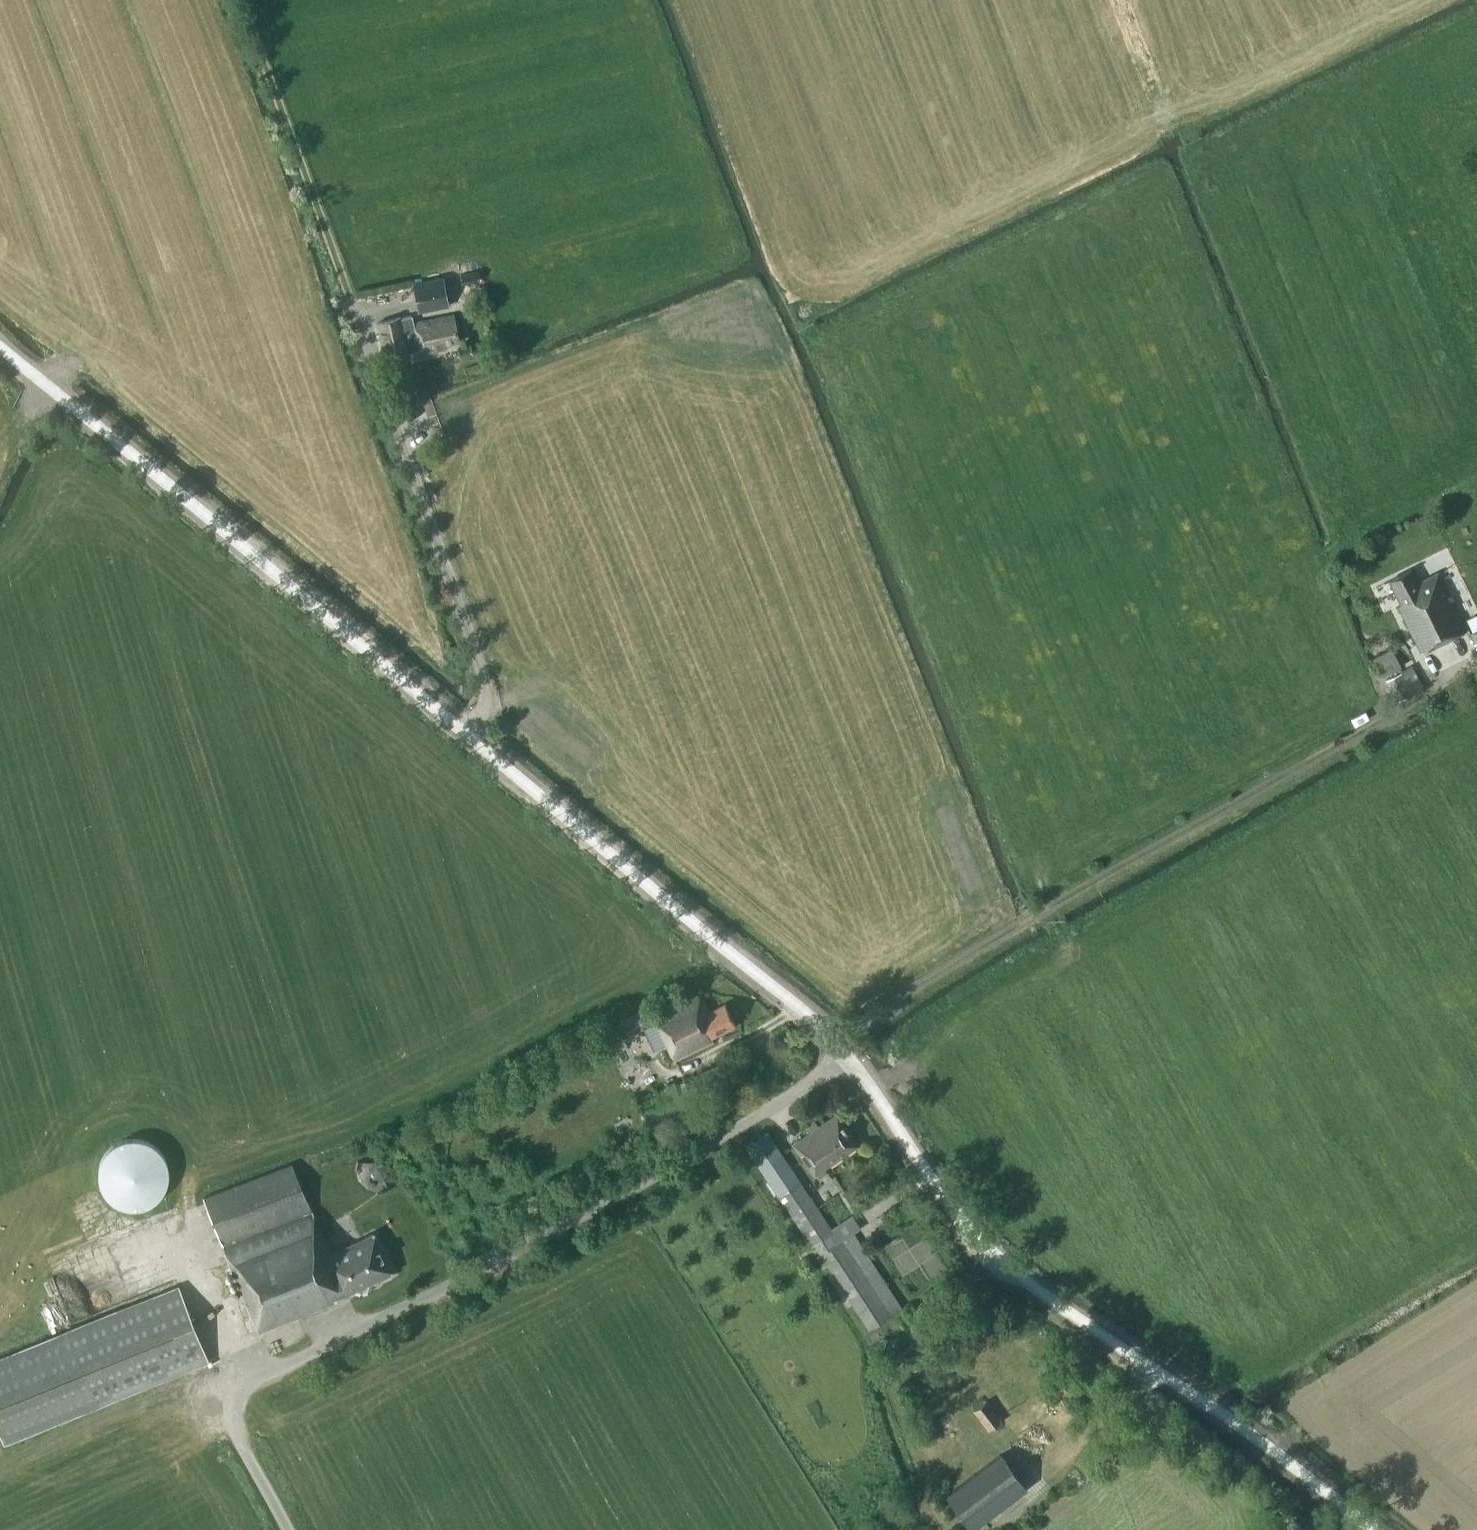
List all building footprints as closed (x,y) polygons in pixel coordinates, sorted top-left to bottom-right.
[(412,282),(418,312),(449,307),(446,289),(457,287),(456,285),(479,281),(477,270),(412,282)] [(407,352),(418,350),(419,353),(444,348),(443,342),(457,340),(453,321),(439,324),(439,319),(413,324),(410,314),(377,322),(383,348),(405,344),(407,352)] [(460,358),(473,355),(470,344),(457,347),(460,358)] [(424,441),(416,444),(411,431),(406,432),(413,451),(426,446),(424,441)] [(1399,606),(1421,652),(1467,630),(1440,573),(1418,583),(1412,570),(1389,580),(1401,604),(1399,606)] [(1412,665),(1385,679),(1396,701),(1423,687),(1412,665)] [(710,1011),(701,994),(654,1017),(675,1059),(713,1041),(711,1036),(737,1024),(726,1003),(710,1011)] [(643,1009),(622,1019),(629,1034),(651,1024),(643,1009)] [(628,1044),(610,1054),(598,1061),(610,1082),(620,1077),(622,1079),(623,1079),(625,1082),(644,1072),(628,1044)] [(555,1077),(550,1067),(539,1073),(544,1082),(555,1077)] [(836,1113),(793,1144),(814,1175),(857,1144),(836,1113)] [(91,1159),(89,1170),(91,1180),(96,1190),(103,1199),(112,1205),(123,1208),(134,1208),(144,1205),(153,1199),(161,1190),(165,1180),(167,1170),(165,1159),(161,1149),(153,1140),(144,1134),(134,1131),(123,1131),(112,1134),(103,1140),(96,1149),(91,1159)] [(834,1232),(833,1232),(767,1132),(746,1146),(812,1246),(815,1244),(821,1253),(816,1257),(823,1269),(828,1264),(839,1283),(835,1286),(847,1305),(852,1302),(867,1326),(900,1306),(853,1233),(840,1241),(834,1232)] [(332,1252),(292,1163),(203,1197),(260,1331),(349,1295),(348,1292),(356,1288),(362,1290),(367,1287),(369,1282),(382,1276),(383,1279),(392,1275),(390,1272),(392,1271),(375,1232),(332,1252)] [(817,1202),(833,1226),(851,1214),(835,1190),(817,1202)] [(4,1442),(209,1360),(180,1286),(0,1358),(0,1431),(4,1442)] [(974,1411),(987,1429),(1001,1419),(986,1401),(974,1411)] [(948,1495),(973,1528),(1026,1488),(1001,1454),(948,1495)]
